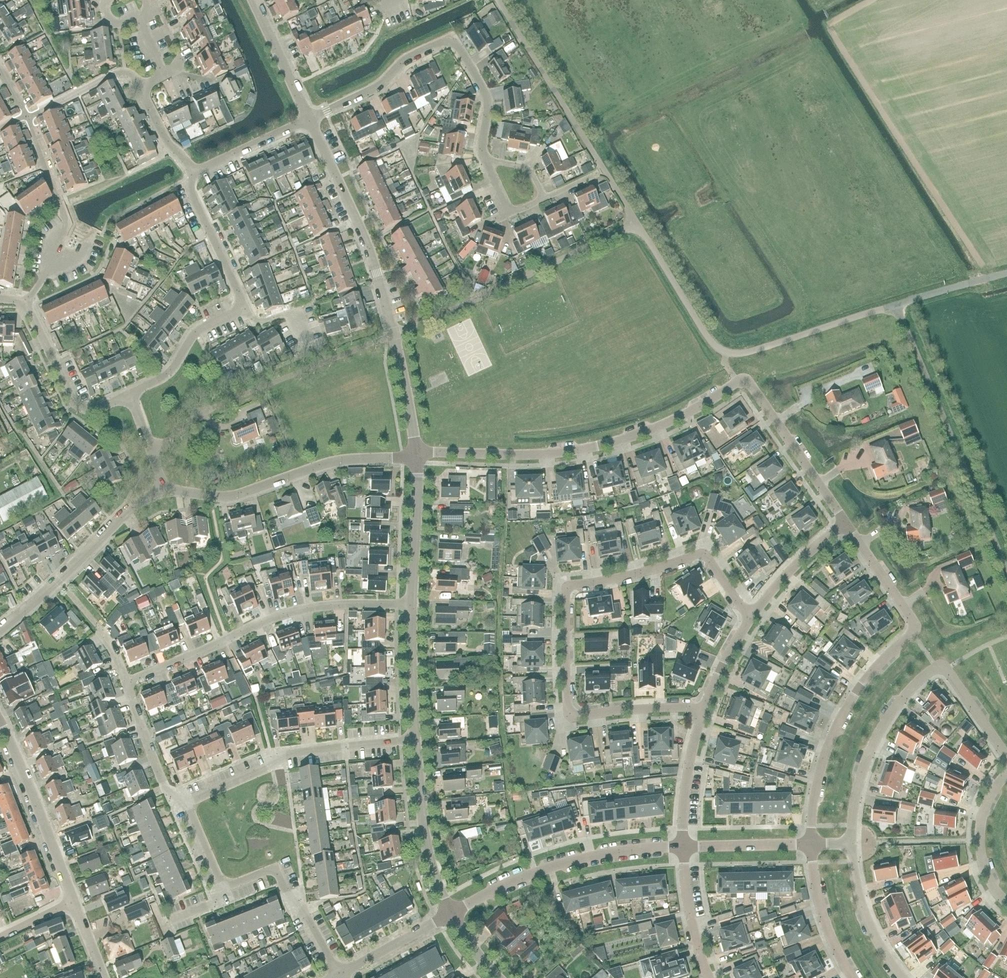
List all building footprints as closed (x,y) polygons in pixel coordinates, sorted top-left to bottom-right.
[(91,13),(89,3),(81,4),(80,0),(69,0),(66,0),(68,16),(91,13)] [(194,0),(173,0),(170,2),(174,10),(194,0)] [(189,21),(201,15),(194,0),(174,10),(174,11),(171,12),(174,18),(177,17),(178,19),(186,15),(189,21)] [(293,3),(292,0),(275,0),(273,1),(276,6),(268,10),(270,14),(293,3)] [(366,2),(362,0),(359,8),(359,10),(354,13),(353,13),(360,28),(361,28),(371,24),(363,8),(366,2)] [(417,2),(428,2),(427,6),(423,7),(425,13),(444,7),(444,2),(442,2),(442,0),(417,0),(417,2)] [(10,17),(6,10),(9,9),(9,10),(14,6),(14,5),(12,2),(0,10),(0,24),(10,17)] [(282,21),(298,13),(293,3),(270,14),(272,19),(280,15),(282,21)] [(219,7),(214,9),(218,16),(222,14),(219,7)] [(21,16),(26,12),(23,8),(18,12),(10,17),(0,24),(0,38),(3,36),(2,36),(17,26),(13,20),(15,18),(16,19),(21,16)] [(314,10),(307,13),(310,20),(317,17),(314,10)] [(353,13),(354,13),(352,10),(348,12),(352,19),(345,22),(354,40),(355,39),(356,36),(363,33),(361,28),(360,28),(353,13)] [(94,12),(91,13),(68,16),(70,31),(84,30),(83,24),(92,22),(92,20),(94,20),(94,12)] [(494,26),(501,21),(496,13),(489,17),(494,26)] [(184,40),(187,39),(208,29),(201,15),(189,21),(191,26),(183,30),(184,32),(181,34),(184,40)] [(53,33),(60,33),(58,17),(52,18),(51,18),(53,33)] [(354,40),(345,22),(340,24),(337,17),(333,19),(343,42),(350,39),(353,40),(354,40)] [(336,45),(343,42),(333,19),(329,21),(332,28),(326,31),(334,49),(336,48),(336,45)] [(2,36),(3,36),(6,42),(3,44),(6,48),(23,36),(19,30),(21,28),(22,29),(27,25),(24,21),(17,26),(2,36)] [(491,53),(503,45),(499,39),(492,44),(481,25),(467,34),(479,53),(488,47),(491,53)] [(334,49),(326,31),(320,33),(317,26),(313,28),(323,51),(331,48),(333,49),(334,49)] [(317,54),(323,51),(313,28),(309,30),(312,37),(307,39),(306,40),(312,51),(311,51),(315,58),(317,57),(317,54)] [(202,49),(215,43),(208,29),(187,39),(191,47),(199,44),(202,49)] [(92,44),(112,41),(112,37),(108,38),(108,31),(81,34),(82,39),(88,38),(88,37),(91,36),(92,44)] [(306,40),(307,39),(305,35),(298,38),(295,31),(291,32),(301,56),(311,51),(312,51),(306,40)] [(24,42),(27,49),(38,45),(35,37),(24,42)] [(84,57),(111,54),(110,47),(113,46),(112,41),(92,44),(93,52),(90,53),(90,51),(84,52),(84,57)] [(201,67),(221,57),(215,43),(202,49),(204,55),(196,58),(198,61),(195,62),(195,63),(198,68),(201,67)] [(30,56),(25,46),(7,55),(11,60),(4,64),(6,69),(30,56)] [(498,84),(509,77),(502,64),(507,61),(502,51),(488,59),(491,64),(488,67),(498,84)] [(111,54),(84,57),(85,62),(91,61),(91,60),(94,59),(95,67),(116,64),(115,60),(111,60),(111,54)] [(18,75),(35,66),(30,56),(6,69),(9,73),(15,70),(18,75)] [(221,57),(201,67),(205,76),(213,72),(215,78),(228,72),(221,57)] [(244,66),(242,61),(235,64),(237,70),(244,66)] [(421,75),(433,101),(437,99),(435,94),(446,88),(442,79),(437,82),(434,77),(440,74),(435,63),(429,66),(431,70),(421,75)] [(17,89),(41,76),(35,66),(18,75),(21,81),(15,84),(17,89)] [(245,67),(234,72),(237,79),(248,74),(245,67)] [(527,73),(532,80),(534,79),(538,77),(533,69),(527,73)] [(434,103),(433,101),(421,75),(410,81),(415,92),(410,95),(414,103),(424,98),(427,103),(429,104),(433,113),(434,110),(435,110),(438,106),(434,103)] [(28,95),(46,86),(41,76),(17,89),(19,93),(25,90),(28,95)] [(232,81),(222,86),(230,102),(240,97),(238,94),(241,92),(243,90),(239,83),(236,82),(233,84),(232,81)] [(523,111),(520,91),(530,89),(528,81),(513,84),(515,92),(504,93),(507,113),(523,111)] [(115,89),(112,83),(112,82),(88,94),(91,99),(96,96),(96,95),(98,94),(102,101),(120,91),(118,87),(115,89)] [(25,104),(27,109),(51,96),(46,86),(28,95),(31,101),(25,104)] [(468,97),(476,95),(472,88),(465,92),(468,97)] [(6,89),(0,92),(0,97),(8,93),(6,89)] [(224,100),(219,102),(213,90),(203,94),(210,110),(220,106),(222,110),(221,110),(223,115),(229,112),(224,100)] [(99,115),(122,103),(119,97),(122,95),(120,91),(102,101),(105,107),(102,109),(102,107),(96,110),(99,115)] [(11,98),(8,93),(0,97),(0,110),(5,108),(2,103),(11,98)] [(203,114),(210,110),(203,94),(193,99),(195,105),(191,107),(199,124),(206,121),(203,114)] [(409,119),(407,116),(416,112),(412,104),(408,106),(403,94),(392,99),(410,137),(415,135),(413,131),(408,121),(409,119)] [(474,105),(465,104),(466,96),(452,94),(449,112),(451,112),(472,115),(474,105)] [(405,139),(410,137),(392,99),(381,105),(387,116),(382,118),(386,126),(395,121),(397,125),(399,126),(403,136),(405,139)] [(184,103),(181,105),(180,102),(173,106),(174,108),(181,124),(189,121),(192,127),(199,124),(191,107),(186,109),(184,103)] [(112,121),(115,119),(134,110),(132,106),(126,109),(122,103),(99,115),(101,119),(106,116),(106,115),(108,114),(112,121)] [(77,107),(72,108),(75,121),(81,119),(77,107)] [(17,108),(8,113),(5,108),(0,110),(0,124),(19,113),(17,108)] [(171,129),(181,124),(174,108),(164,113),(171,129)] [(47,128),(65,121),(61,110),(36,120),(38,124),(44,122),(47,128)] [(138,118),(137,116),(134,110),(115,119),(120,130),(145,118),(143,115),(138,118)] [(378,139),(376,134),(385,129),(382,121),(378,123),(372,112),(361,117),(370,136),(373,142),(378,139)] [(470,126),(472,115),(451,112),(450,120),(447,119),(447,121),(444,121),(443,128),(456,130),(457,123),(470,126)] [(562,116),(552,117),(558,127),(564,120),(562,116)] [(355,143),(370,136),(361,117),(351,122),(356,133),(352,135),(355,143)] [(141,124),(146,121),(145,118),(120,130),(126,141),(144,131),(141,124)] [(519,127),(527,128),(527,119),(520,119),(519,127)] [(564,120),(558,127),(559,129),(567,124),(564,120)] [(45,141),(69,131),(65,121),(47,128),(49,134),(43,136),(45,141)] [(518,152),(522,129),(512,127),(512,126),(504,124),(503,132),(501,140),(509,142),(507,150),(518,152)] [(27,131),(26,130),(20,133),(18,127),(0,134),(0,135),(4,145),(28,135),(27,131)] [(94,136),(91,128),(86,131),(89,138),(94,136)] [(428,136),(432,130),(428,128),(424,133),(428,136)] [(455,137),(456,130),(443,128),(442,134),(439,134),(438,145),(445,146),(462,149),(464,139),(455,137)] [(532,130),(532,131),(522,129),(518,152),(528,154),(529,145),(537,147),(540,131),(532,130)] [(71,142),(71,143),(74,142),(69,131),(45,141),(47,145),(53,143),(55,148),(56,149),(71,142)] [(155,139),(154,137),(148,139),(144,131),(126,141),(131,152),(155,139)] [(24,142),(30,140),(28,135),(4,145),(8,155),(26,148),(24,142)] [(548,140),(551,146),(558,143),(555,136),(548,140)] [(297,150),(305,167),(315,162),(307,145),(308,145),(305,138),(300,140),(303,146),(298,149),(297,150)] [(151,145),(157,143),(155,139),(131,152),(138,166),(157,157),(151,145)] [(180,142),(183,148),(190,145),(187,139),(180,142)] [(54,162),(89,148),(86,142),(81,144),(82,146),(74,149),(71,143),(71,142),(56,149),(55,148),(52,149),(55,156),(53,157),(54,162)] [(297,150),(298,149),(295,143),(290,145),(293,151),(288,153),(287,154),(295,171),(305,167),(297,150)] [(568,160),(564,150),(560,143),(546,150),(549,157),(541,161),(546,170),(568,160)] [(385,148),(388,153),(396,148),(394,144),(385,148)] [(420,144),(419,153),(428,155),(430,145),(420,144)] [(461,159),(462,149),(445,146),(443,156),(438,155),(436,167),(450,165),(452,158),(461,159)] [(287,154),(288,153),(285,147),(280,150),(283,156),(278,158),(276,159),(284,176),(295,171),(287,154)] [(31,158),(26,148),(8,155),(6,157),(8,162),(0,166),(2,171),(31,158)] [(61,171),(79,164),(77,158),(85,155),(86,157),(91,154),(89,148),(54,162),(56,166),(59,165),(61,171)] [(379,156),(378,152),(376,148),(366,153),(367,155),(362,157),(365,163),(379,156)] [(577,155),(579,160),(589,156),(586,151),(577,155)] [(276,159),(278,158),(275,152),(271,154),(273,160),(267,163),(273,178),(275,180),(284,176),(276,159)] [(267,163),(266,161),(267,160),(264,154),(259,156),(262,162),(256,165),(264,182),(273,178),(267,163)] [(356,166),(363,163),(360,157),(353,160),(356,166)] [(33,171),(30,164),(32,163),(31,158),(2,171),(0,172),(0,178),(1,178),(0,177),(12,172),(14,178),(33,171)] [(572,158),(568,160),(546,170),(550,180),(573,169),(572,169),(576,167),(572,158)] [(63,183),(97,169),(95,162),(89,165),(90,166),(82,170),(79,164),(61,171),(64,177),(61,178),(63,183)] [(256,165),(249,168),(246,162),(242,164),(245,170),(253,187),(264,182),(256,165)] [(362,180),(385,170),(383,166),(376,169),(374,163),(356,171),(357,173),(359,173),(362,180)] [(584,175),(593,171),(590,164),(581,169),(584,175)] [(466,178),(461,168),(453,172),(450,165),(436,167),(441,178),(445,188),(466,178)] [(67,186),(70,192),(88,185),(85,179),(93,176),(94,177),(100,175),(97,169),(63,183),(65,187),(67,186)] [(365,191),(383,183),(380,177),(387,174),(385,170),(362,180),(366,187),(365,190),(365,191)] [(411,177),(408,172),(402,175),(405,180),(411,177)] [(560,176),(553,180),(557,187),(564,184),(560,176)] [(441,203),(446,201),(436,177),(430,180),(441,203)] [(463,196),(461,192),(470,187),(466,178),(445,188),(449,197),(450,197),(452,202),(463,196)] [(31,188),(43,205),(52,198),(47,190),(49,189),(43,180),(31,188)] [(214,199),(231,191),(226,180),(209,189),(209,188),(202,191),(204,195),(211,192),(213,198),(214,199)] [(383,183),(365,191),(366,192),(368,193),(372,200),(394,189),(393,185),(390,180),(383,183)] [(315,192),(321,189),(319,185),(295,196),(300,206),(317,198),(315,192)] [(599,188),(602,195),(611,192),(607,185),(599,188)] [(35,211),(43,205),(31,188),(23,194),(35,211)] [(396,193),(395,190),(394,189),(372,200),(375,207),(374,210),(375,211),(392,202),(389,196),(396,193)] [(593,214),(602,210),(608,207),(602,195),(597,198),(593,189),(583,193),(591,209),(593,214)] [(219,209),(236,200),(231,191),(214,199),(213,198),(207,201),(209,205),(216,202),(218,208),(219,209)] [(14,200),(9,193),(0,200),(0,204),(2,207),(0,208),(0,209),(5,217),(25,220),(25,217),(14,201),(14,200)] [(581,213),(591,209),(583,193),(574,197),(578,205),(571,208),(574,213),(578,222),(584,219),(581,213)] [(25,217),(35,211),(23,194),(14,200),(14,201),(25,217)] [(175,223),(175,224),(185,219),(174,197),(164,202),(172,219),(175,223)] [(328,206),(326,201),(320,204),(317,198),(300,206),(305,217),(328,206)] [(227,217),(241,210),(236,200),(219,209),(218,208),(212,211),(214,215),(220,212),(224,219),(227,217)] [(163,224),(172,219),(164,202),(154,208),(163,224)] [(380,220),(404,209),(402,205),(395,208),(392,202),(375,211),(375,212),(377,213),(380,220)] [(472,202),(463,207),(460,202),(446,208),(449,215),(457,211),(460,219),(477,212),(472,202)] [(250,218),(249,217),(246,211),(252,209),(250,205),(244,208),(241,210),(227,217),(230,223),(229,224),(231,227),(232,227),(250,218)] [(269,213),(274,211),(272,205),(266,208),(269,213)] [(324,213),(331,210),(328,206),(305,217),(310,227),(327,219),(324,213)] [(574,213),(567,216),(563,207),(554,212),(564,233),(579,225),(578,222),(574,213)] [(158,227),(163,224),(154,208),(145,213),(155,232),(159,230),(158,227)] [(402,223),(401,222),(399,217),(406,213),(404,209),(380,220),(384,227),(383,229),(384,231),(402,223)] [(470,235),(467,228),(481,221),(477,212),(460,219),(455,222),(463,239),(470,235)] [(548,240),(564,233),(554,212),(544,216),(548,224),(542,227),(548,240)] [(151,234),(155,232),(145,213),(135,218),(144,234),(150,231),(151,234)] [(254,228),(254,227),(251,221),(257,219),(254,214),(249,217),(250,218),(232,227),(235,233),(234,233),(235,237),(236,236),(254,228)] [(23,232),(25,220),(5,217),(3,228),(23,232)] [(135,239),(144,234),(135,218),(126,223),(135,239)] [(338,227),(336,222),(330,225),(327,219),(310,227),(314,237),(338,227)] [(138,244),(135,239),(126,223),(116,228),(121,239),(117,241),(123,252),(138,244)] [(259,238),(259,237),(256,231),(262,228),(260,224),(254,227),(254,228),(236,236),(240,243),(239,244),(240,247),(241,247),(259,238)] [(541,227),(535,229),(532,224),(523,228),(531,244),(540,240),(545,237),(541,227)] [(391,253),(415,240),(407,225),(391,234),(393,238),(391,239),(396,247),(390,250),(391,253)] [(185,228),(193,245),(197,243),(189,226),(185,228)] [(222,238),(229,232),(225,226),(217,231),(222,238)] [(21,243),(23,232),(3,228),(1,239),(21,243)] [(531,244),(523,228),(514,233),(518,242),(513,244),(518,256),(533,249),(531,244)] [(486,256),(489,250),(495,233),(485,230),(476,253),(486,256)] [(495,233),(489,250),(498,254),(505,237),(495,233)] [(264,247),(264,246),(261,241),(267,238),(265,234),(259,237),(259,238),(241,247),(244,252),(243,253),(245,257),(246,256),(264,247)] [(323,251),(341,245),(338,234),(313,243),(314,248),(321,246),(323,251)] [(570,246),(567,240),(566,238),(557,243),(561,251),(570,246)] [(567,240),(570,246),(570,247),(576,244),(572,238),(567,240)] [(21,243),(1,239),(0,248),(0,251),(19,254),(21,243)] [(403,260),(421,250),(415,240),(391,253),(393,256),(398,253),(403,260)] [(458,255),(463,260),(476,245),(469,241),(458,255)] [(250,267),(264,260),(269,258),(266,251),(271,248),(269,244),(264,246),(264,247),(246,256),(249,263),(248,263),(250,267)] [(320,265),(345,256),(341,245),(323,251),(325,257),(319,260),(320,265)] [(551,249),(544,252),(547,257),(554,254),(551,249)] [(403,274),(426,261),(421,250),(403,260),(407,268),(402,271),(403,274)] [(19,254),(0,251),(0,262),(17,265),(19,254)] [(134,272),(139,261),(117,251),(112,262),(129,269),(134,272)] [(444,251),(440,254),(443,259),(448,257),(444,251)] [(536,255),(539,262),(546,258),(543,252),(536,255)] [(331,273),(349,267),(345,256),(320,265),(322,270),(329,267),(331,273)] [(414,281),(432,271),(426,261),(403,274),(404,277),(410,273),(414,281)] [(17,265),(0,262),(0,274),(15,277),(17,265)] [(125,279),(129,269),(112,262),(108,272),(125,279)] [(211,286),(205,272),(201,273),(197,264),(195,265),(191,267),(202,291),(211,286)] [(222,290),(226,288),(223,282),(222,283),(214,265),(204,270),(205,272),(211,286),(212,288),(219,284),(222,290)] [(253,282),(272,276),(268,266),(268,265),(250,271),(250,270),(243,273),(245,277),(251,275),(253,281),(253,282)] [(191,296),(202,291),(191,267),(184,270),(189,279),(185,281),(191,296)] [(328,286),(353,278),(349,267),(331,273),(333,279),(326,281),(328,286)] [(414,294),(438,281),(432,271),(414,281),(418,289),(413,292),(414,294)] [(477,283),(486,285),(490,274),(481,271),(481,273),(477,283)] [(130,281),(125,279),(108,272),(104,282),(120,289),(118,293),(136,301),(138,297),(126,292),(130,281)] [(3,289),(4,286),(13,288),(15,277),(0,274),(0,289),(3,289)] [(257,293),(275,286),(272,276),(253,282),(253,281),(247,283),(248,288),(255,286),(257,292),(257,293)] [(338,295),(353,290),(356,289),(353,278),(328,286),(329,291),(336,289),(338,295)] [(446,291),(444,292),(438,281),(414,294),(416,298),(421,294),(426,303),(428,301),(430,304),(443,297),(448,295),(446,291)] [(108,300),(107,297),(101,283),(91,288),(98,305),(101,310),(111,305),(116,317),(120,315),(112,298),(108,300)] [(261,303),(279,296),(275,286),(257,293),(257,292),(251,294),(252,298),(259,296),(261,301),(261,303)] [(89,309),(98,305),(91,288),(81,293),(89,309)] [(359,295),(355,296),(353,290),(338,295),(339,300),(333,302),(334,307),(340,305),(340,304),(343,303),(345,311),(365,305),(364,301),(361,302),(359,295)] [(195,304),(187,297),(183,294),(180,298),(172,291),(167,296),(188,313),(195,304)] [(83,312),(89,309),(81,293),(71,297),(80,317),(84,315),(83,312)] [(181,321),(188,313),(167,296),(163,301),(171,308),(168,311),(181,321)] [(265,313),(283,307),(279,296),(261,303),(261,301),(254,304),(256,308),(262,306),(265,313)] [(76,319),(80,317),(71,297),(61,302),(69,319),(75,316),(76,319)] [(59,323),(69,319),(61,302),(51,306),(59,323)] [(339,324),(365,317),(363,310),(366,309),(365,305),(345,311),(347,318),(344,319),(343,317),(338,319),(339,324)] [(62,328),(59,323),(51,306),(41,311),(52,333),(62,328)] [(181,321),(168,311),(165,314),(158,308),(154,313),(173,330),(181,321)] [(166,338),(167,338),(173,330),(154,313),(149,318),(157,325),(154,328),(166,338)] [(14,345),(14,332),(14,326),(8,325),(8,317),(4,317),(4,318),(3,339),(3,345),(14,345)] [(325,328),(339,324),(338,319),(337,317),(323,321),(325,328)] [(365,317),(339,324),(340,329),(346,327),(346,326),(349,325),(351,333),(371,327),(370,323),(367,324),(365,317)] [(279,333),(289,328),(287,323),(277,328),(279,333)] [(339,324),(325,328),(327,335),(341,331),(340,329),(339,324)] [(154,328),(154,327),(146,336),(161,348),(161,349),(166,353),(169,350),(164,345),(169,339),(167,338),(166,338),(154,328)] [(263,334),(273,352),(279,348),(283,354),(287,352),(283,346),(282,346),(273,330),(267,333),(266,332),(263,334)] [(254,341),(249,331),(245,333),(246,334),(240,338),(249,355),(248,355),(251,361),(255,358),(252,353),(258,350),(259,349),(254,341)] [(15,348),(25,344),(26,343),(21,333),(14,332),(14,345),(15,348)] [(59,353),(63,351),(55,334),(51,335),(59,353)] [(266,356),(273,352),(263,334),(259,336),(260,338),(254,341),(259,349),(258,350),(263,357),(262,358),(265,364),(270,362),(266,356)] [(157,354),(161,349),(161,348),(146,336),(139,345),(154,357),(153,357),(159,362),(162,358),(157,354)] [(240,338),(239,336),(235,338),(236,340),(230,343),(239,360),(238,361),(241,366),(246,364),(243,358),(248,355),(249,355),(240,338)] [(90,349),(96,347),(94,341),(88,343),(90,349)] [(230,343),(230,341),(226,343),(227,345),(221,349),(220,349),(230,365),(229,366),(232,372),(236,369),(233,364),(238,361),(239,360),(230,343)] [(16,355),(28,349),(25,344),(15,348),(13,349),(16,355)] [(220,349),(221,349),(220,347),(216,349),(217,351),(211,354),(220,371),(219,371),(222,377),(226,375),(223,369),(229,366),(230,365),(220,349)] [(22,360),(28,357),(31,356),(28,349),(16,355),(19,361),(22,360)] [(120,356),(121,355),(119,350),(114,353),(116,358),(111,360),(118,376),(128,372),(120,356)] [(120,356),(128,372),(128,373),(135,370),(137,375),(142,373),(139,367),(139,368),(131,351),(121,355),(120,356)] [(27,370),(24,364),(31,361),(28,357),(22,360),(19,361),(5,368),(10,378),(27,370)] [(118,376),(111,360),(105,363),(103,358),(98,360),(100,365),(101,365),(109,381),(118,376)] [(101,365),(100,365),(95,367),(93,363),(89,364),(88,365),(91,370),(91,369),(99,385),(109,381),(101,365)] [(263,371),(259,363),(254,366),(258,373),(263,371)] [(100,387),(99,385),(91,369),(91,370),(81,374),(88,391),(88,392),(90,398),(95,396),(92,390),(100,387)] [(14,388),(15,387),(38,377),(36,373),(30,376),(27,370),(10,378),(14,388)] [(867,393),(882,387),(878,375),(863,381),(867,393)] [(20,397),(37,389),(35,384),(40,381),(38,377),(15,387),(20,397)] [(42,400),(42,401),(48,398),(46,393),(40,396),(37,389),(20,397),(24,407),(42,400)] [(841,397),(839,391),(827,397),(835,417),(865,405),(858,390),(841,397)] [(45,406),(42,401),(42,400),(24,407),(29,418),(46,409),(47,411),(53,408),(51,403),(45,406)] [(264,400),(259,402),(262,409),(267,407),(264,400)] [(897,404),(892,406),(895,414),(903,411),(909,408),(906,400),(897,404)] [(49,416),(47,411),(46,409),(29,418),(34,427),(51,419),(51,420),(57,417),(55,413),(49,416)] [(744,422),(746,421),(745,418),(746,417),(741,409),(733,414),(732,412),(726,416),(727,418),(719,424),(730,440),(748,427),(744,422)] [(234,445),(237,446),(240,445),(241,441),(242,441),(243,444),(259,437),(254,426),(265,421),(260,411),(247,417),(249,423),(231,430),(234,437),(232,441),(234,445)] [(709,428),(715,424),(711,417),(696,425),(703,435),(711,431),(709,428)] [(54,426),(51,420),(51,419),(34,427),(38,438),(47,434),(50,440),(59,437),(57,430),(62,428),(60,423),(54,426)] [(914,421),(899,428),(905,441),(920,434),(914,421)] [(72,443),(82,431),(73,424),(56,445),(62,449),(68,441),(72,443)] [(74,459),(90,438),(82,431),(72,443),(75,446),(68,454),(74,458),(74,459)] [(719,453),(723,458),(736,449),(739,453),(743,450),(748,457),(752,454),(754,456),(759,452),(758,450),(765,445),(760,436),(758,438),(756,435),(754,436),(751,432),(719,453)] [(683,439),(695,464),(705,459),(706,461),(712,458),(711,456),(705,444),(700,447),(695,436),(692,437),(691,435),(683,439)] [(59,437),(50,440),(52,445),(59,437)] [(90,438),(74,459),(77,461),(79,463),(85,454),(89,457),(99,445),(90,438)] [(695,466),(695,464),(683,439),(674,443),(676,445),(673,447),(678,457),(672,460),(679,474),(695,466)] [(885,441),(870,448),(877,465),(872,467),(877,479),(898,471),(885,441)] [(709,442),(705,444),(711,456),(716,453),(709,442)] [(113,461),(112,460),(109,455),(115,452),(113,448),(107,451),(107,452),(90,459),(95,470),(113,461)] [(660,474),(662,480),(673,476),(668,462),(662,464),(658,453),(655,454),(654,451),(646,454),(654,476),(660,474)] [(656,482),(654,476),(646,454),(637,457),(638,460),(635,461),(639,472),(633,474),(638,488),(656,482)] [(768,457),(750,469),(756,478),(760,475),(765,482),(769,479),(771,481),(777,477),(775,475),(783,470),(777,461),(775,463),(773,460),(771,462),(768,457)] [(117,471),(117,470),(114,465),(120,462),(118,458),(112,460),(113,461),(95,470),(99,479),(117,471)] [(713,464),(717,472),(723,469),(720,461),(713,464)] [(619,486),(621,493),(632,490),(628,475),(622,477),(620,465),(617,466),(616,464),(608,466),(613,488),(619,486)] [(59,470),(54,466),(51,471),(55,475),(59,470)] [(602,491),(613,488),(608,466),(598,468),(599,470),(596,471),(599,482),(593,484),(596,498),(603,497),(602,491)] [(117,471),(99,479),(104,489),(111,486),(122,481),(119,475),(124,472),(123,468),(117,470),(117,471)] [(390,492),(391,478),(383,478),(383,472),(366,471),(366,480),(371,481),(371,491),(378,491),(378,495),(387,496),(389,494),(389,492),(390,492)] [(568,473),(572,502),(590,500),(588,485),(582,485),(580,474),(577,474),(577,472),(568,473)] [(554,505),(572,502),(568,473),(559,474),(559,477),(556,477),(558,489),(552,489),(554,505)] [(12,474),(5,478),(9,486),(17,482),(12,474)] [(511,506),(529,506),(528,476),(519,477),(519,479),(516,479),(516,491),(510,491),(511,506)] [(528,476),(529,506),(547,505),(547,490),(541,490),(540,478),(537,478),(537,476),(528,476)] [(686,477),(679,480),(682,487),(689,484),(686,477)] [(1,517),(4,523),(49,500),(38,478),(0,499),(0,517),(1,517)] [(466,492),(466,479),(449,478),(449,485),(442,485),(442,499),(459,499),(459,492),(466,492)] [(486,478),(485,502),(496,502),(496,478),(486,478)] [(676,478),(668,480),(673,493),(680,490),(676,478)] [(69,485),(64,490),(66,494),(72,490),(75,489),(78,487),(76,482),(75,481),(69,485)] [(86,487),(94,496),(101,491),(92,481),(86,487)] [(785,482),(767,494),(773,503),(777,500),(782,507),(787,504),(788,506),(794,502),(792,500),(800,495),(794,487),(792,488),(790,485),(788,487),(785,482)] [(347,507),(342,493),(334,496),(330,485),(317,489),(323,507),(336,502),(338,510),(337,514),(338,519),(348,516),(345,507),(347,507)] [(757,498),(749,487),(744,490),(752,502),(757,498)] [(934,507),(948,502),(943,490),(929,495),(934,507)] [(636,492),(630,493),(634,506),(640,504),(636,492)] [(101,512),(91,500),(87,503),(80,495),(76,499),(93,519),(101,512)] [(707,510),(713,512),(717,497),(712,495),(707,510)] [(303,515),(296,496),(283,501),(284,504),(274,507),(279,519),(288,516),(289,520),(303,515)] [(718,513),(723,499),(717,497),(713,512),(718,513)] [(84,526),(93,519),(76,499),(71,503),(77,511),(74,514),(84,526)] [(389,520),(390,506),(381,506),(381,500),(365,499),(365,508),(371,508),(371,511),(367,510),(366,520),(389,520)] [(716,529),(714,530),(718,536),(720,535),(722,537),(738,526),(742,523),(736,514),(731,506),(722,503),(719,513),(720,514),(725,522),(716,528),(716,529)] [(699,529),(690,505),(686,507),(687,511),(682,513),(690,532),(692,531),(693,533),(700,531),(699,529)] [(463,513),(466,513),(473,513),(473,506),(450,506),(450,513),(442,513),(442,527),(462,528),(463,513)] [(802,507),(784,519),(790,528),(795,525),(799,532),(804,529),(805,531),(811,527),(810,525),(817,520),(811,511),(809,513),(808,510),(806,512),(802,507)] [(690,532),(682,513),(672,517),(669,508),(663,511),(668,525),(674,523),(679,536),(680,536),(680,538),(687,535),(686,534),(690,532)] [(908,542),(931,539),(926,508),(910,510),(912,528),(906,529),(908,542)] [(84,526),(74,514),(70,516),(64,509),(59,513),(76,533),(84,526)] [(316,509),(306,512),(312,527),(321,524),(316,509)] [(264,532),(260,517),(254,519),(252,510),(241,513),(245,531),(252,530),(253,535),(264,532)] [(654,523),(645,526),(650,546),(653,545),(654,547),(661,545),(660,543),(661,543),(656,528),(662,527),(658,512),(652,514),(654,523)] [(67,541),(76,533),(59,513),(54,518),(60,525),(57,528),(67,541)] [(245,531),(241,513),(229,516),(231,524),(225,525),(229,540),(239,538),(239,539),(240,540),(247,538),(245,531)] [(187,528),(189,545),(200,544),(199,539),(208,538),(205,520),(193,521),(194,527),(187,528)] [(645,526),(635,529),(632,520),(626,522),(630,536),(636,534),(640,549),(641,550),(648,548),(647,547),(650,546),(645,526)] [(533,522),(528,524),(532,535),(537,533),(533,522)] [(189,545),(187,528),(181,529),(180,523),(168,525),(170,543),(178,542),(179,547),(189,545)] [(388,545),(389,531),(380,530),(380,524),(364,523),(364,533),(370,533),(369,544),(388,545)] [(605,531),(610,555),(613,555),(613,557),(620,555),(620,554),(621,553),(618,539),(624,538),(621,523),(614,524),(615,529),(605,531)] [(722,541),(726,547),(727,546),(728,546),(740,538),(743,543),(756,534),(752,529),(744,534),(738,526),(722,537),(723,540),(722,541)] [(57,531),(53,533),(50,527),(45,530),(49,537),(43,539),(43,540),(51,556),(51,557),(55,556),(54,554),(61,551),(58,545),(63,542),(59,534),(57,531)] [(607,556),(610,555),(605,531),(595,533),(594,528),(588,529),(590,544),(596,543),(599,558),(600,557),(600,559),(607,558),(607,556)] [(161,552),(159,549),(165,546),(157,530),(146,535),(148,541),(143,543),(150,557),(153,555),(155,558),(160,556),(161,552)] [(567,542),(569,562),(572,561),(572,563),(579,563),(579,561),(580,561),(578,546),(584,545),(583,530),(576,531),(577,541),(567,542)] [(43,540),(43,539),(40,533),(36,535),(39,541),(33,544),(42,563),(45,561),(45,559),(51,556),(43,540)] [(33,544),(29,546),(24,535),(22,536),(18,538),(17,538),(20,544),(19,544),(31,567),(38,563),(39,564),(42,563),(33,544)] [(538,538),(545,552),(550,549),(543,535),(538,538)] [(281,536),(272,539),(275,550),(285,546),(281,536)] [(480,544),(481,537),(466,536),(466,543),(480,544)] [(567,542),(566,537),(556,538),(558,563),(559,563),(559,565),(566,564),(566,562),(569,562),(567,542)] [(540,555),(545,552),(538,538),(532,541),(540,555)] [(744,569),(764,555),(759,547),(763,544),(759,538),(746,547),(750,552),(738,560),(738,561),(736,562),(740,568),(742,567),(744,569)] [(775,538),(769,542),(773,548),(779,544),(775,538)] [(152,560),(150,557),(143,543),(137,546),(135,541),(124,547),(132,563),(139,559),(142,565),(152,560)] [(26,569),(31,567),(19,544),(10,549),(19,566),(24,563),(26,569)] [(461,563),(461,547),(440,546),(439,561),(461,563)] [(532,548),(524,552),(528,559),(536,555),(532,548)] [(19,566),(10,549),(0,554),(0,555),(12,577),(16,575),(13,569),(19,566)] [(379,566),(387,566),(388,552),(369,551),(369,562),(363,562),(362,571),(378,572),(379,566)] [(778,552),(772,556),(778,563),(783,559),(778,552)] [(252,566),(273,561),(271,554),(250,560),(252,566)] [(975,566),(971,554),(956,560),(961,572),(975,566)] [(764,555),(744,569),(746,572),(744,573),(748,579),(750,578),(762,570),(766,575),(778,566),(774,561),(770,563),(764,555)] [(852,563),(846,555),(839,560),(837,558),(831,562),(833,564),(828,567),(833,574),(829,577),(835,586),(853,574),(848,566),(852,563)] [(120,578),(125,574),(109,558),(101,567),(111,577),(106,582),(117,592),(125,583),(120,578)] [(327,591),(332,590),(330,571),(336,570),(334,558),(328,559),(328,562),(318,563),(319,570),(321,590),(326,589),(327,591)] [(319,570),(318,563),(308,564),(308,562),(301,563),(303,575),(309,574),(311,593),(317,592),(317,590),(321,590),(319,570)] [(289,597),(295,596),(290,578),(296,576),(292,564),(286,566),(289,575),(279,578),(284,597),(289,596),(289,597)] [(942,573),(949,590),(943,592),(949,604),(969,596),(957,566),(942,573)] [(543,569),(543,568),(518,567),(518,578),(543,579),(543,576),(545,576),(545,569),(543,569)] [(284,597),(279,578),(276,570),(267,572),(266,572),(260,573),(263,585),(269,583),(275,602),(280,600),(279,598),(284,597)] [(378,578),(378,572),(362,571),(362,580),(368,580),(367,591),(386,592),(387,578),(378,578)] [(469,571),(463,571),(451,571),(450,578),(438,578),(437,592),(456,592),(457,584),(459,584),(461,583),(461,582),(469,582),(469,571)] [(686,595),(695,607),(705,600),(697,588),(702,585),(694,572),(676,585),(684,597),(686,595)] [(5,573),(1,575),(5,584),(9,582),(5,573)] [(491,574),(483,577),(486,583),(493,580),(491,574)] [(117,592),(106,582),(102,586),(92,576),(83,585),(99,601),(103,596),(108,601),(117,592)] [(253,610),(258,607),(250,590),(256,588),(251,577),(245,580),(249,588),(240,593),(248,610),(253,608),(253,610)] [(543,582),(543,579),(518,578),(517,589),(512,588),(512,595),(527,596),(527,590),(542,590),(544,590),(545,583),(543,582)] [(845,584),(837,589),(840,593),(851,609),(859,603),(861,605),(867,601),(865,599),(873,593),(867,585),(863,588),(858,580),(847,588),(845,584)] [(816,581),(810,587),(823,598),(829,592),(816,581)] [(244,612),(248,610),(240,593),(237,587),(228,592),(227,588),(221,591),(226,602),(231,599),(240,616),(245,614),(244,612)] [(158,590),(149,594),(151,599),(160,595),(158,590)] [(202,595),(201,595),(200,592),(195,593),(197,597),(196,597),(202,610),(207,608),(202,595)] [(813,603),(802,593),(801,594),(800,592),(795,598),(797,599),(795,601),(814,618),(820,610),(824,613),(830,606),(819,596),(813,603)] [(140,599),(137,593),(127,598),(130,604),(140,599)] [(633,594),(634,618),(649,618),(649,615),(661,615),(661,603),(649,603),(648,594),(633,594)] [(16,606),(11,595),(5,598),(10,609),(16,606)] [(140,600),(136,601),(136,602),(138,607),(140,611),(150,607),(149,603),(146,597),(140,600)] [(597,599),(585,601),(586,608),(589,607),(590,618),(611,614),(612,620),(621,619),(619,605),(611,606),(610,599),(597,601),(597,599)] [(517,617),(542,618),(542,615),(544,615),(544,607),(542,607),(527,607),(527,601),(512,600),(512,607),(517,607),(517,617)] [(807,626),(814,618),(795,601),(793,604),(791,602),(786,608),(788,609),(787,610),(799,619),(795,624),(806,634),(811,629),(807,626)] [(436,609),(436,625),(455,625),(456,618),(468,618),(468,613),(472,613),(472,602),(454,602),(454,609),(436,609)] [(719,619),(723,612),(711,605),(706,613),(711,615),(701,634),(710,639),(708,641),(715,645),(721,635),(718,633),(725,622),(719,619)] [(129,606),(120,609),(123,616),(131,612),(129,606)] [(204,614),(200,615),(197,608),(191,610),(194,618),(201,635),(211,631),(204,614)] [(82,624),(71,612),(65,618),(58,609),(40,624),(51,637),(69,622),(76,630),(82,624)] [(180,626),(174,613),(173,609),(167,612),(170,620),(161,624),(163,630),(171,648),(180,644),(174,629),(180,626)] [(683,609),(677,613),(681,618),(687,614),(683,609)] [(875,635),(879,632),(881,634),(887,630),(885,628),(893,622),(887,614),(883,617),(878,609),(860,622),(866,631),(870,628),(875,635)] [(201,635),(194,618),(184,622),(180,611),(174,613),(180,626),(185,624),(191,639),(201,635)] [(112,629),(123,616),(118,612),(107,625),(112,629)] [(385,632),(385,621),(379,621),(379,615),(362,615),(362,624),(365,624),(365,632),(385,632)] [(542,621),(542,618),(517,617),(517,628),(512,628),(511,634),(527,634),(527,628),(542,629),(542,628),(544,628),(544,621),(542,621)] [(38,649),(27,621),(20,627),(27,645),(29,644),(30,647),(19,652),(19,653),(4,660),(0,652),(0,668),(22,657),(31,653),(37,650),(38,650),(38,649)] [(344,635),(336,635),(335,622),(325,623),(326,642),(332,642),(332,648),(344,647),(344,635)] [(319,643),(326,642),(325,623),(314,624),(315,638),(308,638),(309,650),(320,649),(319,643)] [(85,634),(90,630),(85,625),(81,629),(85,634)] [(769,635),(790,649),(796,641),(800,643),(803,638),(791,629),(787,634),(775,626),(773,625),(769,631),(771,632),(769,635)] [(114,628),(109,633),(114,640),(120,636),(114,628)] [(296,628),(286,631),(292,649),(294,655),(303,652),(305,658),(310,657),(309,650),(308,638),(300,641),(296,628)] [(853,663),(854,662),(859,656),(858,655),(859,653),(850,646),(856,639),(844,629),(838,636),(839,638),(833,646),(853,663)] [(161,652),(171,648),(163,630),(154,634),(161,652)] [(674,638),(676,632),(670,630),(667,635),(674,638)] [(139,634),(142,639),(143,639),(148,637),(146,631),(139,634)] [(286,651),(292,649),(286,631),(276,635),(280,647),(273,650),(279,663),(285,660),(284,657),(285,656),(286,653),(286,651)] [(617,632),(618,648),(631,647),(630,631),(617,632)] [(379,650),(379,642),(385,642),(385,632),(365,632),(365,638),(362,638),(362,650),(379,650)] [(466,645),(466,634),(450,634),(450,640),(436,640),(436,654),(456,654),(456,645),(466,645)] [(790,649),(769,635),(767,637),(766,636),(762,642),(763,643),(763,644),(775,652),(772,657),(784,666),(788,660),(784,658),(790,649)] [(125,638),(118,641),(121,649),(124,648),(131,664),(140,660),(133,643),(130,636),(125,638)] [(675,642),(665,637),(665,652),(675,652),(675,642)] [(585,639),(585,654),(606,653),(606,638),(585,639)] [(143,639),(133,643),(140,660),(150,656),(143,639)] [(522,656),(542,656),(542,653),(544,653),(544,646),(542,646),(542,645),(527,645),(527,639),(512,640),(512,646),(521,646),(522,656)] [(821,653),(827,644),(823,641),(817,650),(821,653)] [(251,646),(259,663),(268,659),(272,667),(277,664),(271,651),(266,654),(260,642),(251,646)] [(797,643),(791,651),(798,656),(803,648),(797,643)] [(490,645),(485,645),(485,657),(495,657),(495,645),(490,645)] [(80,665),(97,656),(93,646),(81,653),(77,647),(62,655),(65,661),(75,655),(80,665)] [(249,668),(259,663),(251,646),(241,651),(244,657),(238,660),(246,676),(252,673),(249,668)] [(854,663),(854,662),(853,663),(833,646),(826,654),(847,671),(854,663)] [(674,675),(672,681),(684,686),(686,680),(693,683),(699,670),(693,667),(699,652),(687,647),(681,662),(679,661),(673,675),(674,675)] [(37,650),(31,653),(34,658),(40,655),(37,650)] [(385,658),(379,658),(379,650),(362,650),(363,658),(362,662),(366,662),(366,669),(385,668),(385,658)] [(818,660),(831,669),(834,664),(822,655),(818,660)] [(90,671),(102,665),(97,656),(80,665),(85,674),(78,677),(81,683),(94,677),(90,671)] [(522,656),(522,662),(517,662),(517,667),(512,667),(512,673),(527,673),(527,667),(542,667),(542,666),(544,666),(544,659),(542,659),(542,656),(522,656)] [(7,667),(10,666),(11,668),(24,662),(22,657),(0,668),(0,682),(11,677),(7,667)] [(662,657),(649,657),(649,667),(639,667),(639,689),(655,689),(655,678),(662,678),(662,657)] [(459,671),(469,671),(469,659),(454,660),(454,666),(436,667),(437,680),(459,679),(459,671)] [(827,674),(831,669),(818,660),(815,665),(827,674)] [(747,671),(765,681),(770,672),(779,676),(782,670),(768,663),(765,668),(752,662),(750,661),(747,668),(749,669),(747,671)] [(50,681),(55,678),(48,662),(43,664),(50,681)] [(221,662),(212,666),(219,683),(225,681),(226,684),(228,685),(237,681),(235,677),(232,671),(226,674),(221,662)] [(586,675),(586,692),(608,691),(608,682),(614,681),(614,675),(626,674),(626,664),(610,665),(611,675),(608,675),(608,674),(597,675),(597,674),(593,674),(593,675),(586,675)] [(210,687),(219,683),(212,666),(202,670),(205,677),(200,680),(206,694),(212,692),(210,687)] [(385,679),(385,678),(385,668),(366,669),(366,679),(366,686),(373,686),(373,679),(385,679)] [(832,693),(837,685),(835,684),(836,683),(815,669),(809,679),(832,693)] [(765,681),(747,671),(746,674),(744,673),(741,679),(743,680),(742,681),(755,688),(753,693),(766,700),(769,694),(765,692),(770,683),(765,681)] [(37,676),(39,681),(47,677),(45,672),(37,676)] [(293,680),(287,681),(289,686),(302,683),(301,678),(300,678),(299,672),(292,674),(293,680)] [(5,697),(21,689),(29,685),(24,674),(12,679),(13,680),(0,687),(0,688),(0,690),(1,691),(3,692),(5,697)] [(181,679),(189,696),(198,692),(191,675),(181,679)] [(235,677),(237,681),(243,695),(249,693),(241,675),(235,677)] [(55,678),(50,681),(55,693),(60,691),(55,678)] [(523,695),(543,694),(543,691),(545,691),(545,684),(543,684),(528,684),(528,678),(512,679),(513,686),(522,685),(523,695)] [(94,696),(112,689),(109,679),(90,686),(94,695),(94,696)] [(183,698),(189,696),(181,679),(172,683),(177,695),(171,697),(175,707),(185,703),(183,698)] [(827,700),(832,693),(809,679),(803,688),(825,701),(826,699),(827,700)] [(52,690),(48,680),(42,682),(47,692),(52,690)] [(34,696),(29,685),(21,689),(5,697),(7,701),(6,702),(7,705),(9,706),(10,708),(23,702),(23,701),(34,696)] [(366,686),(362,686),(362,695),(366,695),(367,705),(387,704),(386,694),(384,694),(378,694),(378,686),(373,686),(366,686)] [(171,697),(166,700),(161,687),(151,691),(158,709),(164,706),(166,711),(175,707),(171,697)] [(465,703),(464,694),(464,687),(450,688),(450,694),(437,695),(438,712),(456,711),(456,703),(465,703)] [(103,704),(116,699),(112,689),(94,696),(94,695),(89,697),(91,705),(89,706),(92,714),(105,709),(103,704)] [(52,690),(41,695),(43,699),(54,694),(52,690)] [(797,695),(810,702),(813,697),(800,690),(797,695)] [(148,713),(158,709),(151,691),(141,695),(148,713)] [(940,715),(942,716),(952,706),(938,691),(927,701),(930,704),(923,710),(934,721),(940,715)] [(543,694),(523,695),(523,706),(514,706),(514,713),(529,712),(529,706),(544,705),(546,705),(545,697),(543,697),(543,694)] [(807,707),(810,702),(797,695),(794,700),(807,707)] [(53,707),(59,704),(58,703),(55,696),(48,699),(51,706),(52,708),(53,707)] [(730,710),(753,719),(757,709),(762,711),(764,705),(750,699),(748,705),(734,700),(732,699),(729,706),(731,707),(730,710)] [(336,727),(336,721),(343,720),(341,702),(333,703),(334,707),(324,709),(326,728),(336,727)] [(40,714),(39,713),(40,713),(36,703),(26,708),(26,709),(13,715),(18,724),(40,714)] [(60,708),(59,704),(53,707),(56,713),(50,716),(52,723),(64,717),(63,714),(60,708)] [(375,723),(375,716),(387,715),(387,704),(367,705),(367,712),(361,713),(362,723),(375,723)] [(815,725),(818,717),(817,717),(818,715),(795,704),(790,714),(795,716),(815,725)] [(236,705),(230,708),(232,713),(239,710),(236,705)] [(307,724),(305,709),(304,705),(295,707),(293,710),(293,712),(287,713),(289,733),(300,731),(299,725),(307,724)] [(60,708),(63,714),(69,712),(66,706),(61,708),(60,708)] [(324,709),(317,710),(316,707),(305,709),(307,724),(315,723),(316,730),(326,728),(324,709)] [(233,715),(229,708),(222,711),(225,718),(233,715)] [(120,710),(107,714),(105,709),(92,714),(94,720),(97,719),(98,722),(102,720),(105,726),(123,720),(120,710)] [(783,712),(777,709),(774,716),(780,719),(783,712)] [(750,728),(753,719),(730,710),(729,713),(727,712),(724,719),(726,719),(726,720),(740,725),(738,731),(752,736),(754,730),(750,728)] [(287,713),(281,714),(280,712),(279,711),(270,712),(272,728),(278,728),(279,734),(289,733),(287,713)] [(256,739),(250,726),(256,724),(251,713),(244,717),(242,720),(244,723),(238,725),(246,743),(256,739)] [(40,714),(18,724),(22,734),(35,727),(33,723),(42,719),(40,714)] [(772,717),(765,714),(762,722),(769,724),(772,717)] [(811,733),(815,725),(795,716),(792,721),(788,719),(786,724),(809,735),(809,733),(811,733)] [(521,735),(525,734),(546,733),(545,730),(547,729),(547,722),(545,722),(530,723),(530,717),(514,718),(515,725),(520,724),(521,735)] [(460,729),(465,729),(464,719),(453,719),(453,725),(439,726),(440,729),(438,730),(437,732),(438,734),(438,736),(440,737),(440,740),(460,739),(460,729)] [(74,720),(67,723),(70,731),(70,730),(76,728),(77,727),(74,720)] [(103,738),(127,729),(123,720),(105,726),(99,728),(103,738)] [(164,725),(166,730),(174,726),(172,721),(164,725)] [(968,733),(974,727),(967,721),(962,727),(968,733)] [(166,730),(164,725),(163,722),(153,726),(156,734),(166,730)] [(238,725),(232,728),(231,725),(228,723),(221,726),(225,736),(230,733),(236,747),(246,743),(238,725)] [(922,746),(929,735),(911,724),(907,731),(904,730),(903,733),(922,746)] [(220,738),(225,736),(221,726),(215,729),(213,732),(215,735),(209,738),(217,756),(226,752),(220,738)] [(780,732),(794,737),(796,732),(782,726),(780,732)] [(661,757),(671,757),(671,761),(678,761),(677,746),(671,746),(671,731),(670,731),(670,729),(663,729),(663,731),(660,731),(661,757)] [(661,757),(660,731),(657,732),(657,730),(650,730),(650,732),(649,732),(650,747),(644,747),(644,762),(651,762),(651,758),(661,757)] [(632,748),(630,733),(629,733),(629,731),(622,732),(622,734),(619,735),(622,759),(632,758),(633,763),(639,762),(638,747),(632,748)] [(944,745),(948,741),(936,731),(932,736),(944,745)] [(792,743),(794,737),(780,732),(778,738),(792,743)] [(522,745),(546,743),(548,743),(548,736),(546,736),(546,733),(525,734),(526,740),(521,740),(522,745)] [(622,759),(619,735),(616,735),(616,733),(609,734),(609,736),(608,736),(610,751),(604,751),(606,766),(612,766),(612,761),(622,759)] [(921,749),(922,746),(903,733),(896,744),(914,755),(919,747),(921,749)] [(29,748),(50,738),(48,734),(41,737),(40,734),(25,740),(29,748)] [(578,741),(583,765),(593,763),(594,768),(601,767),(598,752),(592,753),(589,739),(588,739),(588,737),(581,738),(581,740),(578,741)] [(717,750),(737,755),(738,749),(743,751),(744,746),(749,747),(751,741),(736,737),(734,743),(720,739),(720,740),(718,740),(716,747),(718,747),(717,750)] [(50,738),(29,748),(32,756),(47,750),(46,747),(53,744),(50,738)] [(66,740),(53,746),(55,750),(68,745),(73,743),(71,738),(66,740)] [(207,760),(217,756),(209,738),(199,742),(198,739),(193,741),(200,756),(204,754),(207,760)] [(583,765),(578,741),(575,741),(575,739),(568,741),(568,743),(572,768),(583,765)] [(130,740),(117,745),(115,740),(104,743),(110,759),(116,757),(134,750),(130,740)] [(195,758),(200,756),(193,741),(188,744),(189,746),(180,751),(188,769),(197,764),(195,758)] [(465,742),(446,744),(446,751),(441,751),(442,765),(467,762),(465,742)] [(802,761),(802,760),(806,750),(779,742),(776,752),(802,760),(802,761)] [(978,770),(988,759),(968,743),(959,754),(978,770)] [(68,745),(55,750),(57,755),(70,750),(68,745)] [(499,745),(488,748),(491,756),(501,753),(499,745)] [(938,756),(941,752),(933,746),(930,750),(938,756)] [(953,761),(957,756),(944,748),(941,752),(953,761)] [(119,766),(138,760),(134,750),(116,757),(119,766)] [(734,765),(737,755),(717,750),(716,753),(715,753),(713,759),(715,760),(715,761),(729,764),(727,770),(742,774),(744,767),(734,765)] [(898,750),(896,755),(906,760),(909,755),(898,750)] [(178,773),(188,769),(180,751),(170,755),(178,773)] [(799,768),(802,760),(776,752),(773,762),(771,762),(770,768),(784,772),(786,766),(797,770),(798,768),(799,768)] [(950,766),(953,761),(941,752),(938,756),(937,757),(950,766)] [(80,755),(74,758),(76,764),(82,761),(80,755)] [(549,772),(554,758),(548,755),(543,769),(549,772)] [(39,772),(61,762),(58,757),(52,760),(50,757),(35,763),(39,772)] [(91,757),(83,760),(86,767),(93,764),(91,757)] [(554,774),(560,759),(554,758),(549,772),(554,774)] [(903,768),(905,763),(893,759),(891,764),(887,763),(883,775),(903,782),(907,770),(903,768)] [(915,764),(929,771),(931,765),(918,759),(915,764)] [(391,767),(379,768),(379,761),(365,762),(366,773),(372,772),(373,779),(392,777),(391,767)] [(61,762),(39,772),(43,780),(58,773),(56,770),(63,767),(61,762)] [(464,779),(482,777),(480,766),(467,768),(467,774),(444,777),(445,791),(465,789),(464,779)] [(301,782),(320,780),(318,768),(300,771),(301,782)] [(643,778),(643,771),(642,771),(642,769),(633,770),(634,779),(643,778)] [(715,770),(714,776),(729,780),(730,774),(715,770)] [(966,791),(968,788),(965,787),(969,779),(950,770),(945,782),(966,791)] [(146,781),(142,771),(128,777),(126,773),(117,777),(119,783),(122,784),(126,783),(128,789),(146,781)] [(98,772),(90,775),(93,783),(101,779),(98,772)] [(899,794),(903,782),(883,775),(879,787),(883,788),(881,794),(893,798),(895,792),(899,794)] [(382,789),(393,788),(392,777),(373,779),(373,786),(369,787),(367,789),(368,797),(370,797),(383,796),(382,789)] [(303,793),(321,790),(320,780),(301,782),(303,793)] [(71,787),(69,782),(62,785),(61,781),(45,787),(49,796),(71,787)] [(132,798),(150,791),(146,781),(128,789),(132,798)] [(961,803),(966,791),(945,782),(943,785),(945,786),(941,794),(961,803)] [(110,794),(106,785),(97,789),(100,798),(110,794)] [(12,796),(8,787),(0,790),(0,801),(12,796)] [(73,793),(71,787),(49,796),(52,804),(67,798),(66,795),(73,793)] [(305,804),(323,801),(321,790),(303,793),(305,804)] [(753,815),(765,815),(765,792),(753,792),(753,797),(753,815)] [(777,815),(777,797),(777,792),(765,792),(765,815),(777,815)] [(777,792),(777,797),(777,815),(790,814),(790,806),(792,806),(792,796),(782,797),(782,792),(777,792)] [(934,802),(936,796),(921,792),(920,798),(934,802)] [(663,798),(661,798),(660,793),(648,795),(651,817),(663,816),(662,807),(664,807),(663,798)] [(521,801),(521,794),(512,795),(513,802),(521,801)] [(639,819),(651,817),(648,795),(643,795),(643,800),(637,801),(639,819)] [(15,805),(12,796),(0,801),(0,811),(2,810),(15,805)] [(375,804),(376,814),(396,813),(395,802),(384,803),(383,796),(370,797),(370,804),(375,804)] [(467,807),(477,806),(476,797),(462,798),(463,805),(447,807),(448,821),(468,819),(467,807)] [(639,819),(637,801),(630,802),(629,797),(624,798),(624,802),(625,802),(627,820),(639,819)] [(741,815),(753,815),(753,797),(741,798),(741,815)] [(717,816),(729,816),(729,798),(714,798),(714,808),(717,808),(717,816)] [(729,816),(741,815),(741,798),(729,798),(729,816)] [(933,808),(934,802),(920,798),(918,804),(933,808)] [(613,804),(606,805),(606,799),(600,800),(601,805),(603,823),(615,822),(613,804)] [(131,821),(155,810),(152,801),(127,812),(131,821)] [(306,814),(324,812),(323,801),(305,804),(306,814)] [(601,805),(589,807),(588,802),(582,803),(584,818),(589,817),(590,825),(603,823),(601,805)] [(615,822),(627,820),(625,802),(624,802),(613,804),(615,822)] [(915,812),(916,806),(902,803),(900,809),(915,812)] [(97,813),(103,811),(100,804),(94,806),(97,813)] [(557,810),(564,831),(575,828),(573,821),(579,819),(574,804),(557,810)] [(19,814),(15,805),(2,810),(0,811),(0,816),(3,815),(5,819),(19,814)] [(112,813),(109,805),(103,807),(107,815),(112,813)] [(54,811),(57,820),(80,811),(78,806),(71,809),(69,806),(54,811)] [(896,824),(898,810),(874,807),(872,821),(896,824)] [(83,816),(83,815),(86,814),(84,810),(80,811),(57,820),(60,828),(76,823),(75,820),(82,817),(82,816),(83,816)] [(140,829),(160,820),(155,810),(131,821),(129,822),(130,826),(137,823),(139,828),(140,829)] [(552,835),(564,831),(557,810),(551,812),(553,816),(547,818),(552,835)] [(956,829),(958,815),(936,811),(934,826),(956,829)] [(308,825),(326,822),(324,812),(306,814),(308,825)] [(385,832),(384,824),(396,823),(396,813),(376,814),(376,820),(371,821),(372,833),(385,832)] [(21,819),(19,814),(5,819),(7,823),(0,826),(0,832),(9,828),(25,821),(24,818),(21,819)] [(552,835),(547,818),(540,820),(538,816),(534,817),(535,822),(536,822),(541,839),(552,835)] [(97,831),(107,828),(103,817),(91,821),(94,827),(96,826),(97,831)] [(529,843),(541,839),(536,822),(535,822),(534,817),(516,823),(521,838),(526,836),(529,843)] [(139,828),(133,830),(135,834),(141,832),(143,838),(144,840),(165,831),(160,820),(140,829),(139,828)] [(24,826),(27,825),(25,821),(9,828),(0,832),(0,837),(1,836),(2,839),(7,838),(5,834),(10,832),(12,837),(26,832),(24,826)] [(309,836),(327,833),(326,822),(308,825),(309,836)] [(506,823),(495,824),(496,831),(507,830),(506,823)] [(85,842),(92,840),(87,827),(67,834),(65,836),(67,843),(70,842),(72,848),(80,845),(79,842),(84,840),(85,842)] [(466,839),(479,836),(477,828),(460,833),(462,840),(453,843),(457,862),(471,858),(466,839)] [(149,850),(169,841),(165,831),(144,840),(143,838),(138,841),(140,844),(145,842),(148,848),(149,850)] [(27,832),(26,832),(12,837),(14,841),(1,846),(5,857),(18,852),(16,846),(30,841),(29,838),(30,838),(31,836),(29,832),(27,832)] [(399,837),(387,840),(385,832),(372,834),(374,843),(379,842),(381,851),(400,847),(399,837)] [(311,846),(329,844),(327,833),(309,836),(311,846)] [(153,861),(174,852),(169,841),(149,850),(148,848),(142,851),(144,854),(150,853),(153,861)] [(330,855),(330,854),(329,844),(311,846),(312,858),(315,857),(330,855)] [(110,865),(106,854),(110,852),(108,847),(96,851),(98,857),(97,858),(96,856),(78,863),(82,874),(89,871),(90,873),(101,869),(101,868),(110,865)] [(400,847),(381,851),(383,862),(403,858),(400,847)] [(34,853),(20,859),(18,852),(6,857),(11,868),(22,863),(24,868),(37,863),(34,853)] [(158,871),(178,862),(174,852),(153,861),(158,871)] [(935,872),(959,867),(956,853),(932,858),(935,872)] [(316,868),(334,865),(333,854),(330,854),(330,855),(315,857),(316,868)] [(121,858),(115,860),(118,867),(123,865),(121,858)] [(162,882),(183,873),(178,862),(158,871),(153,873),(152,871),(151,871),(151,869),(146,871),(148,876),(159,874),(162,880),(162,882)] [(378,872),(385,870),(392,869),(390,862),(377,865),(378,872)] [(10,884),(41,872),(37,863),(24,868),(26,872),(8,879),(10,884)] [(877,882),(898,878),(896,864),(874,868),(877,882)] [(318,878),(336,876),(334,865),(316,868),(318,878)] [(31,886),(44,881),(41,872),(10,884),(12,888),(30,882),(31,886)] [(167,892),(187,883),(183,873),(162,882),(162,880),(156,882),(158,886),(164,884),(167,892)] [(904,884),(918,880),(917,874),(902,879),(904,884)] [(381,875),(376,878),(379,885),(384,882),(384,881),(381,877),(381,875)] [(792,898),(792,893),(794,893),(794,884),(792,884),(791,875),(779,876),(780,898),(792,898)] [(922,885),(937,881),(935,875),(920,880),(922,885)] [(91,898),(109,891),(103,876),(86,883),(91,898)] [(128,876),(121,878),(124,886),(131,883),(128,876)] [(319,889),(337,886),(336,876),(318,878),(319,889)] [(756,899),(755,894),(755,876),(743,877),(743,894),(750,894),(750,899),(756,899)] [(767,876),(755,876),(755,894),(767,894),(767,876)] [(774,898),(780,898),(779,876),(767,876),(767,894),(774,894),(774,898)] [(732,899),(731,895),(731,877),(719,877),(719,885),(716,886),(716,895),(726,895),(726,900),(732,899)] [(737,895),(743,894),(743,877),(731,877),(731,895),(732,899),(737,899),(737,895)] [(666,901),(666,896),(669,896),(668,886),(665,886),(664,878),(652,880),(654,898),(654,902),(666,901)] [(143,890),(148,888),(145,879),(140,881),(143,890)] [(947,901),(968,890),(962,879),(943,888),(948,896),(945,898),(947,901)] [(44,881),(31,886),(35,896),(49,890),(45,880),(44,881)] [(652,880),(640,881),(641,899),(648,898),(648,903),(654,902),(654,898),(652,880)] [(630,900),(641,899),(640,881),(628,882),(630,900)] [(919,901),(926,899),(918,881),(910,885),(918,902),(919,901)] [(924,891),(938,886),(937,881),(922,885),(924,891)] [(630,905),(630,900),(628,882),(616,884),(618,906),(630,905)] [(167,903),(191,892),(187,883),(167,892),(163,894),(167,903)] [(607,904),(614,903),(609,885),(597,888),(603,910),(608,908),(607,904)] [(321,900),(339,898),(337,886),(319,889),(321,900)] [(10,901),(27,894),(24,888),(8,895),(10,901)] [(117,896),(104,901),(109,913),(129,905),(122,888),(115,891),(117,896)] [(597,911),(603,910),(597,888),(585,891),(590,908),(596,906),(597,911)] [(393,896),(404,916),(415,910),(408,898),(411,896),(407,889),(395,895),(393,896)] [(393,896),(395,895),(392,890),(389,891),(391,897),(385,900),(383,902),(394,921),(404,916),(393,896)] [(968,894),(970,893),(968,890),(947,901),(953,912),(972,903),(968,894)] [(591,913),(590,908),(585,891),(574,894),(578,911),(579,916),(591,913)] [(902,895),(898,897),(896,891),(884,896),(887,901),(883,903),(887,915),(907,906),(902,895)] [(544,903),(537,894),(532,898),(539,907),(544,903)] [(566,914),(578,911),(574,894),(562,897),(563,904),(558,905),(561,920),(567,918),(566,914)] [(8,895),(2,897),(4,903),(10,901),(8,895)] [(383,902),(385,900),(382,895),(379,897),(381,903),(375,906),(373,907),(384,927),(394,921),(383,902)] [(277,928),(287,924),(277,899),(267,903),(275,923),(277,928)] [(929,908),(926,899),(919,901),(927,918),(934,915),(929,908)] [(373,907),(375,906),(372,900),(369,903),(371,909),(365,912),(363,913),(374,932),(384,927),(373,907)] [(144,902),(124,911),(129,922),(149,914),(144,902)] [(265,927),(267,927),(275,923),(267,903),(257,907),(265,927)] [(329,905),(323,908),(326,915),(333,912),(329,905)] [(363,913),(365,912),(362,906),(359,908),(361,914),(355,917),(353,918),(364,938),(374,932),(363,913)] [(503,909),(506,916),(514,913),(510,906),(503,909)] [(794,906),(779,911),(781,917),(796,912),(794,906)] [(908,920),(912,918),(907,906),(887,915),(892,926),(896,924),(898,930),(910,925),(908,920)] [(257,907),(246,911),(254,932),(257,931),(263,928),(265,934),(269,932),(267,927),(265,927),(257,907)] [(745,915),(744,910),(743,907),(735,909),(737,917),(745,915)] [(522,926),(517,930),(499,910),(485,923),(495,933),(497,931),(505,941),(501,944),(512,957),(516,953),(524,962),(528,958),(533,963),(542,955),(537,950),(538,949),(530,940),(532,938),(522,926)] [(668,910),(654,913),(655,919),(670,916),(668,910)] [(259,936),(257,931),(254,932),(246,911),(236,915),(244,936),(246,935),(252,933),(255,938),(259,936)] [(353,918),(355,917),(352,911),(349,913),(351,920),(343,924),(344,925),(354,943),(364,938),(353,918)] [(976,936),(990,920),(981,912),(978,915),(974,911),(965,920),(970,924),(967,927),(976,936)] [(719,923),(734,919),(732,913),(717,917),(719,923)] [(248,940),(246,935),(244,936),(236,915),(225,919),(233,940),(236,939),(242,937),(245,942),(248,940)] [(940,925),(944,929),(956,920),(953,916),(940,925)] [(924,929),(937,922),(934,917),(921,924),(924,929)] [(785,937),(806,929),(805,929),(803,921),(801,922),(800,920),(789,924),(787,918),(772,923),(774,929),(781,927),(785,937)] [(238,945),(236,939),(233,940),(225,919),(215,924),(223,944),(231,941),(234,946),(238,945)] [(721,943),(748,935),(745,925),(747,925),(745,919),(730,923),(732,929),(721,932),(721,934),(720,934),(722,942),(721,943)] [(996,932),(999,929),(990,920),(976,936),(985,944),(988,941),(992,946),(1001,936),(996,932)] [(61,921),(35,931),(37,937),(49,933),(51,937),(65,932),(61,921)] [(225,949),(223,944),(215,924),(205,927),(215,952),(225,949)] [(672,924),(652,929),(651,924),(628,929),(630,935),(648,931),(650,936),(657,935),(661,949),(677,945),(675,938),(676,938),(675,937),(674,933),(674,932),(672,924)] [(345,948),(354,943),(344,925),(335,930),(345,948)] [(958,932),(953,925),(946,931),(951,938),(958,932)] [(769,926),(760,929),(762,935),(771,932),(769,926)] [(806,929),(785,937),(780,938),(784,948),(810,939),(806,929)] [(944,932),(940,936),(945,943),(949,939),(944,932)] [(927,939),(926,940),(920,933),(903,945),(911,956),(930,942),(927,939)] [(748,935),(721,943),(725,953),(738,949),(740,955),(754,951),(752,944),(751,945),(748,935)] [(130,942),(131,941),(131,940),(129,940),(127,936),(122,938),(121,936),(103,942),(111,961),(134,952),(130,942)] [(36,948),(45,943),(43,938),(34,943),(36,948)] [(58,955),(70,951),(65,938),(53,943),(58,955)] [(173,939),(161,943),(167,960),(180,956),(175,942),(173,939)] [(944,955),(955,945),(951,941),(940,951),(944,955)] [(920,965),(937,952),(930,942),(911,956),(913,959),(915,957),(920,965)] [(292,953),(294,952),(291,945),(287,947),(289,953),(283,956),(281,957),(292,977),(302,971),(292,953)] [(434,971),(436,969),(447,964),(443,956),(440,958),(434,946),(423,951),(434,971)] [(604,947),(593,950),(592,952),(603,963),(607,962),(604,947)] [(785,958),(799,952),(797,947),(783,952),(785,958)] [(292,953),(302,971),(311,967),(301,948),(294,952),(292,953)] [(283,956),(281,950),(278,952),(277,952),(279,958),(273,961),(271,962),(280,977),(289,977),(292,977),(281,957),(283,956)] [(48,960),(54,957),(51,951),(45,953),(48,960)] [(70,951),(58,955),(63,968),(75,963),(70,951)] [(439,975),(436,969),(434,971),(423,951),(413,957),(424,976),(426,975),(432,972),(436,977),(439,975)] [(678,964),(675,952),(650,959),(650,958),(639,962),(644,977),(646,977),(651,977),(677,977),(680,977),(688,977),(689,977),(685,962),(678,964)] [(800,973),(820,963),(816,956),(814,956),(813,954),(802,960),(801,958),(799,952),(785,958),(787,963),(791,965),(796,975),(800,973)] [(988,970),(997,958),(992,954),(983,967),(988,970)] [(141,960),(140,956),(115,966),(119,977),(125,977),(129,976),(127,973),(134,970),(133,967),(141,963),(139,960),(141,960)] [(273,961),(270,956),(267,958),(269,964),(263,967),(261,968),(267,977),(280,977),(271,962),(273,961)] [(761,972),(757,963),(759,962),(756,956),(742,962),(745,967),(734,972),(735,974),(733,974),(735,977),(747,977),(757,974),(761,972)] [(54,957),(48,960),(50,966),(56,964),(54,957)] [(426,975),(424,976),(413,957),(403,962),(412,977),(421,977),(422,977),(428,977),(426,975)] [(216,959),(210,961),(213,968),(219,966),(216,959)] [(263,967),(260,961),(257,963),(259,969),(253,972),(251,973),(254,977),(267,977),(261,968),(263,967)] [(403,962),(393,968),(399,977),(412,977),(403,962)] [(823,974),(822,972),(824,971),(820,963),(800,973),(803,977),(815,977),(823,974)] [(944,969),(940,965),(932,975),(935,977),(953,977),(957,974),(947,966),(944,969)] [(253,972),(250,966),(247,968),(249,974),(242,977),(254,977),(251,973),(253,972)] [(567,976),(559,967),(548,977),(549,977),(566,977),(567,976)] [(393,968),(383,973),(386,977),(399,977),(393,968)] [(618,968),(607,972),(613,977),(621,977),(618,968)] [(86,977),(85,976),(84,976),(82,976),(79,969),(56,977),(86,977)]
